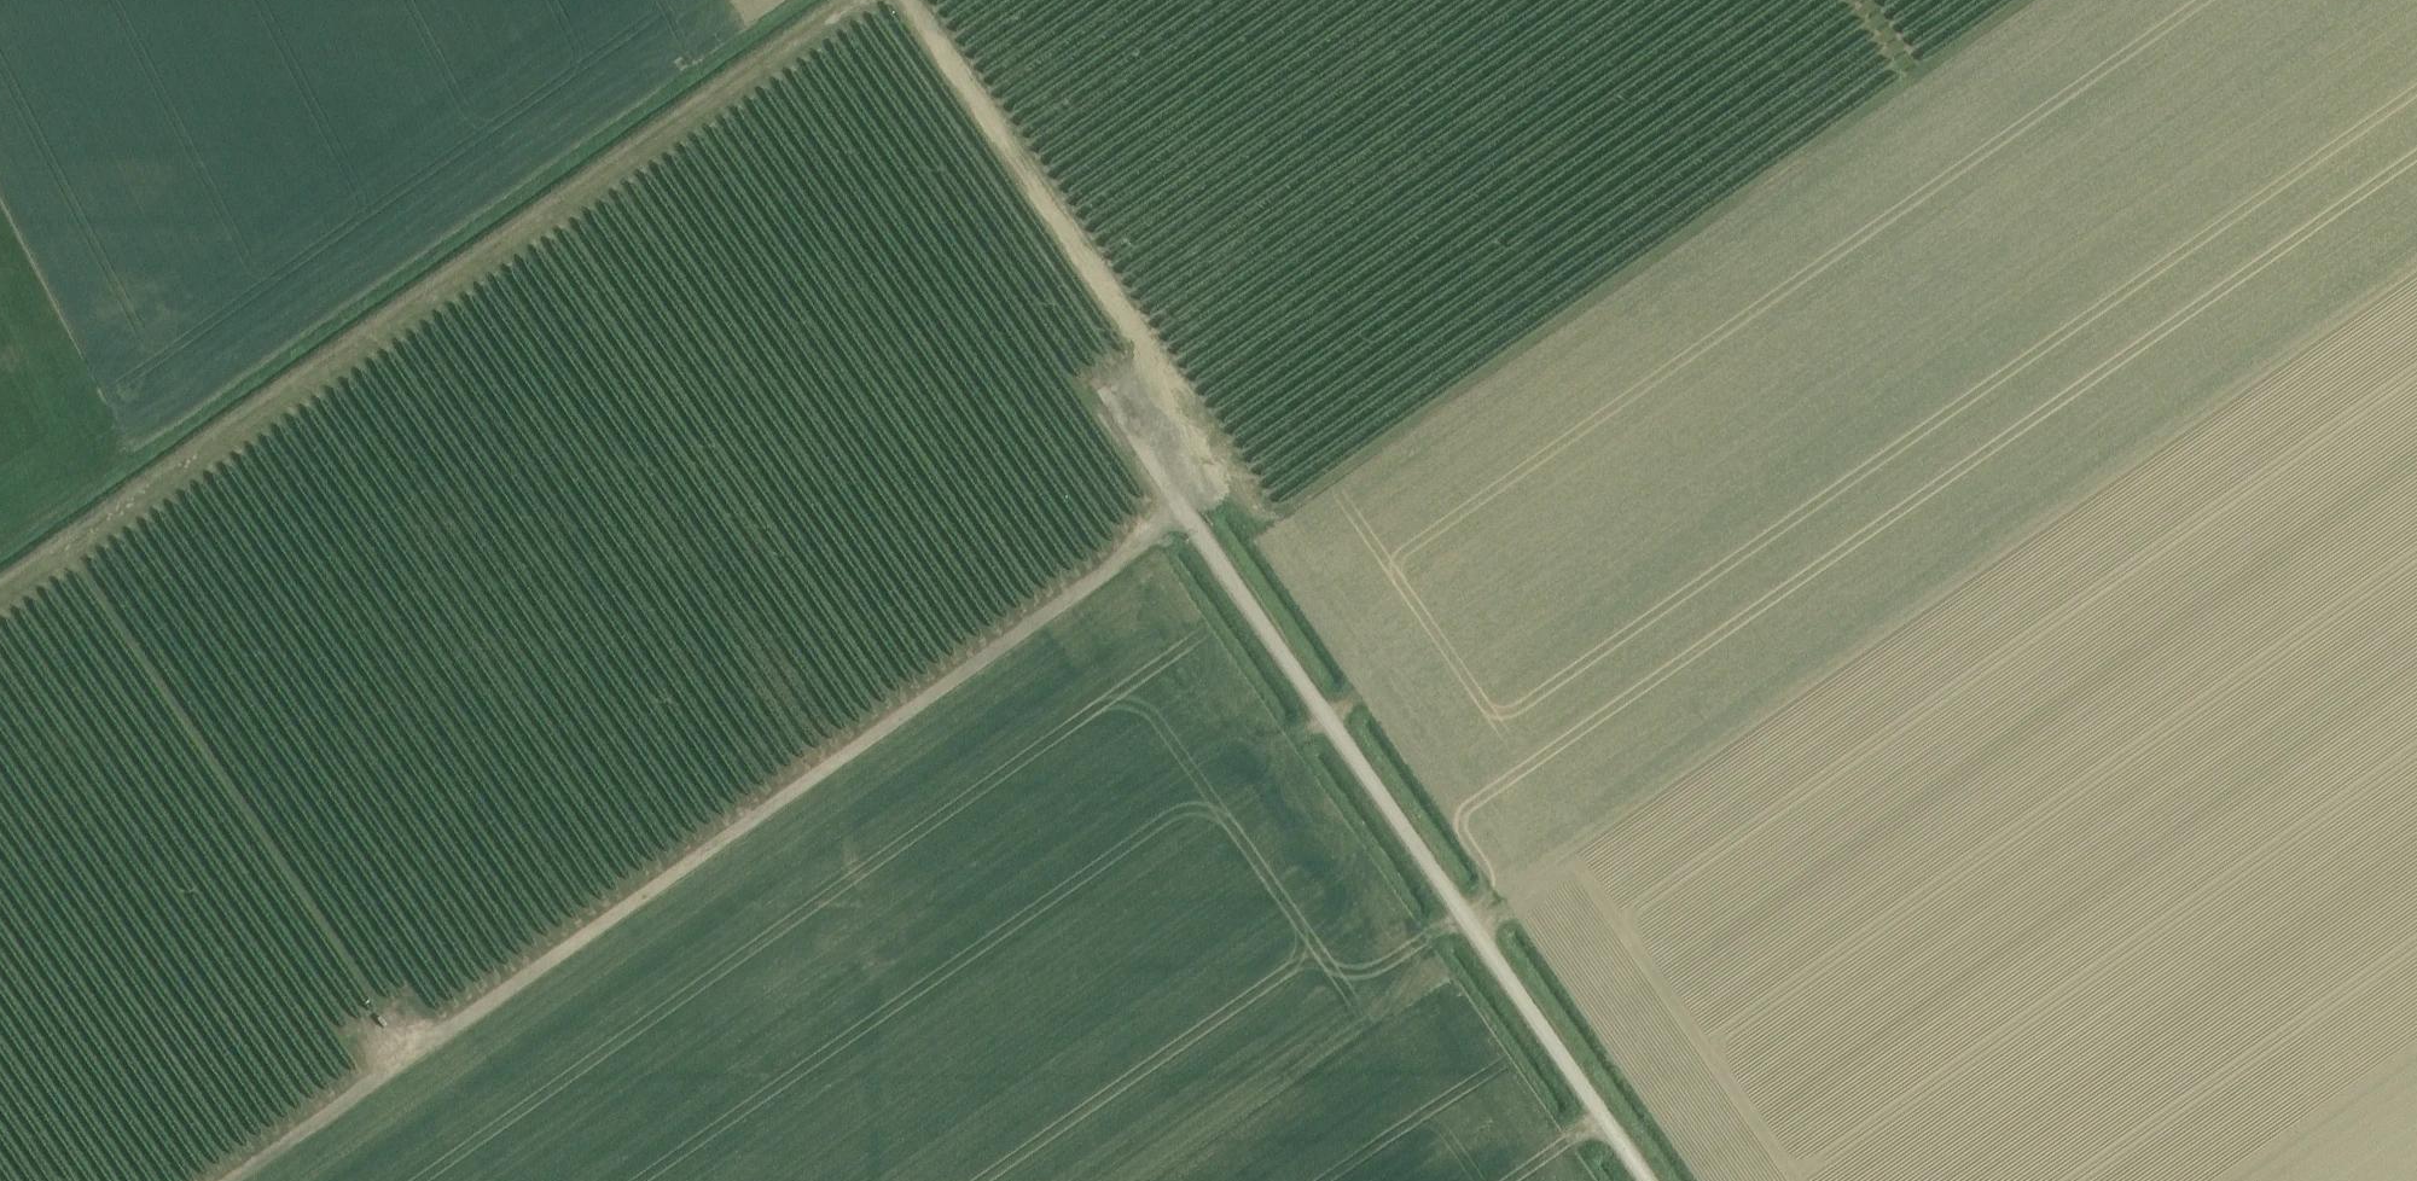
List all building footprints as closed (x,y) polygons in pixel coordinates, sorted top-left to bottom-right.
[(490,1026),(513,1009),(507,1001),(484,1019),(490,1026)]
